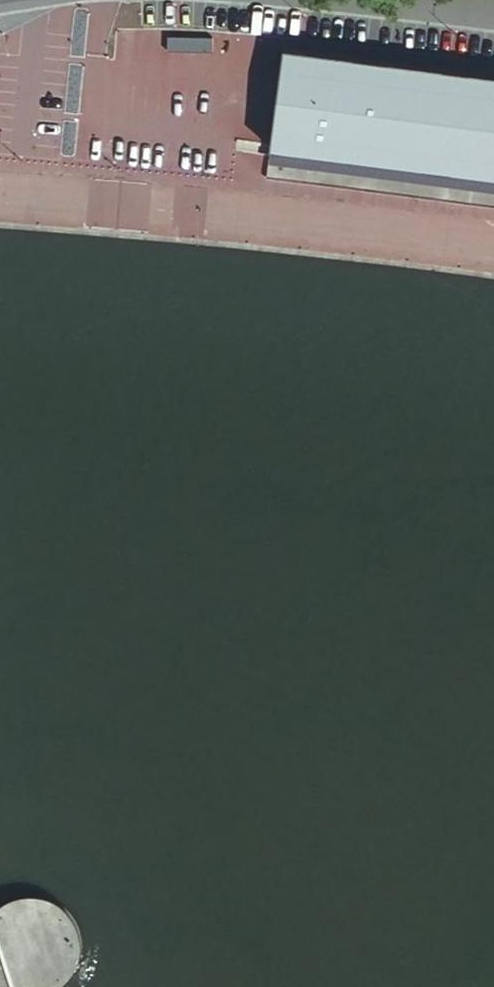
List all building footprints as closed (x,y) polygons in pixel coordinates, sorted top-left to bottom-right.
[(278,48),(266,144),(493,172),(493,79),(278,48)] [(85,939),(83,921),(75,904),(62,891),(45,884),(26,883),(8,888),(0,893),(0,979),(5,983),(17,986),(46,986),(56,984),(71,973),(81,957),(85,939)]
